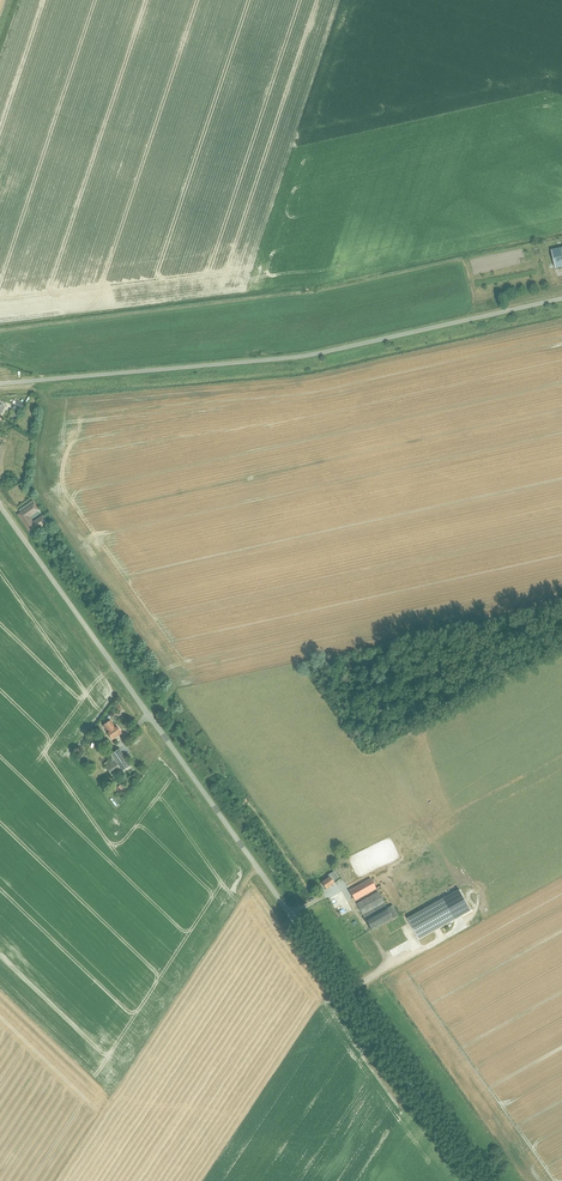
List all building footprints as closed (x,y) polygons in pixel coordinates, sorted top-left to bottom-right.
[(552,250),(555,268),(561,267),(561,248),(552,250)] [(19,518),(31,534),(48,522),(35,502),(34,503),(32,501),(19,510),(22,515),(19,518)] [(114,727),(111,721),(103,726),(110,736),(112,740),(121,734),(116,726),(114,727)] [(113,778),(131,766),(119,749),(109,756),(111,758),(103,764),(113,778)] [(119,805),(113,797),(110,799),(116,807),(119,805)] [(332,881),(338,877),(334,871),(328,875),(329,877),(321,883),(326,889),(334,883),(332,881)] [(382,889),(380,886),(381,885),(376,876),(349,891),(355,900),(376,889),(376,888),(377,888),(379,891),(382,889)] [(357,904),(363,915),(384,903),(378,892),(357,904)] [(419,939),(456,919),(445,898),(408,918),(419,939)] [(387,908),(384,903),(363,915),(371,930),(398,915),(393,905),(387,908)]
